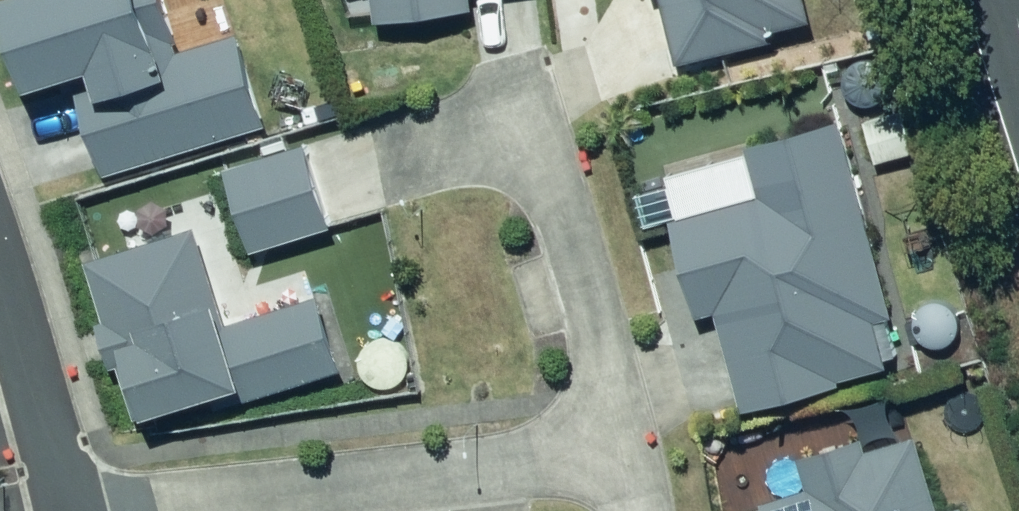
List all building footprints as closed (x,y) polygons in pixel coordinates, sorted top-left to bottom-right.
[(42,78),(94,61),(100,79),(78,86),(103,168),(258,119),(230,29),(186,43),(172,0),(18,0),(42,78)] [(380,12),(475,1),(475,0),(379,0),(380,12)] [(676,56),(772,34),(769,18),(808,9),(806,0),(663,0),(676,56)] [(309,137),(227,163),(253,248),(336,222),(309,137)] [(213,388),(219,406),(342,362),(308,265),(244,288),(209,190),(118,223),(124,239),(85,253),(113,331),(124,327),(153,409),(213,388)] [(966,501),(942,507),(919,428),(866,443),(862,432),(795,451),(805,484),(760,497),(764,510),(969,510),(966,501)]
